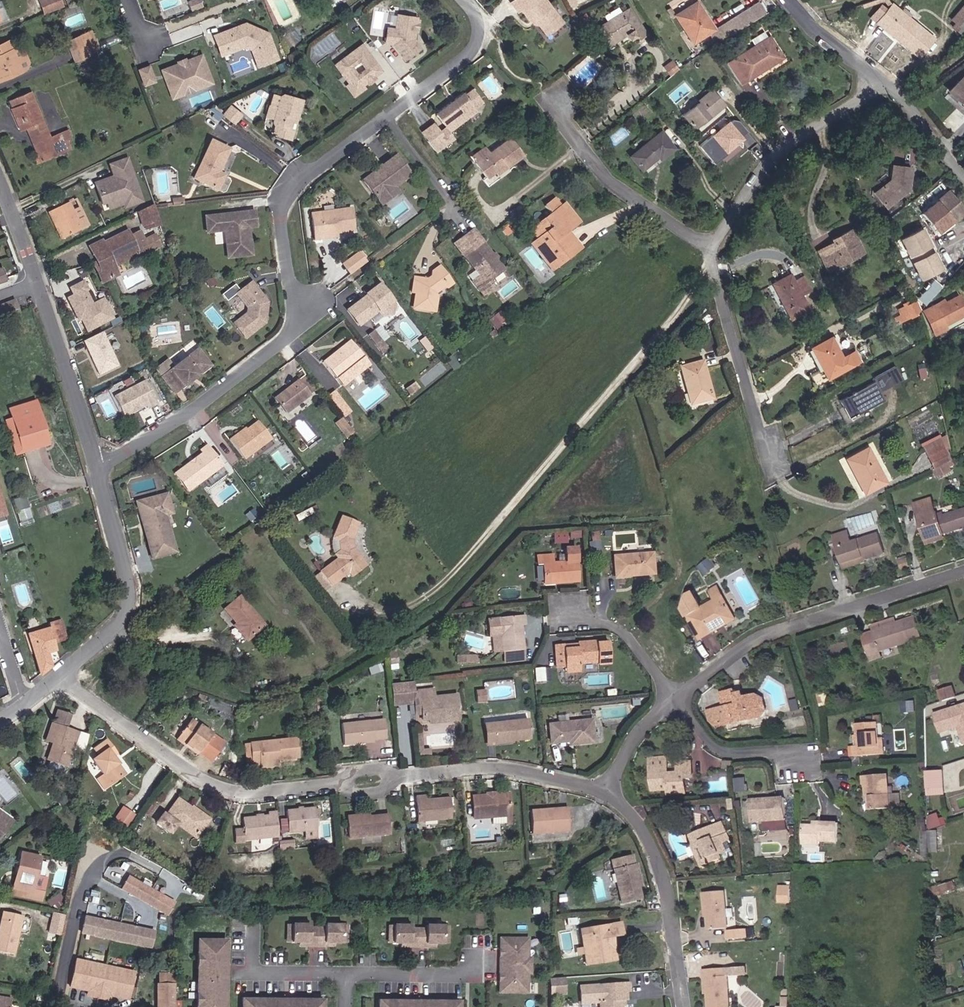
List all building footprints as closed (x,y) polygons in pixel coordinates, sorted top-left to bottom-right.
[(46,15),(61,8),(64,4),(63,0),(41,0),(46,15)] [(511,1),(520,13),(522,11),(534,26),(540,25),(547,34),(564,21),(548,0),(512,0),(511,1)] [(717,30),(697,1),(675,15),(693,44),(717,30)] [(936,41),(893,3),(877,23),(920,58),(936,41)] [(951,21),(963,30),(963,5),(951,21)] [(630,7),(596,28),(608,48),(628,36),(632,41),(637,38),(639,41),(648,34),(630,7)] [(419,16),(398,12),(395,27),(387,26),(385,44),(393,44),(406,62),(424,48),(416,37),(422,24),(419,16)] [(246,22),(214,34),(224,56),(246,48),(250,51),(258,69),(282,59),(272,32),(246,22)] [(94,31),(67,41),(77,62),(102,52),(94,31)] [(756,46),(729,63),(742,86),(787,59),(772,36),(769,38),(766,32),(752,41),(756,46)] [(0,44),(0,83),(33,71),(25,47),(17,49),(11,40),(0,44)] [(363,43),(335,64),(348,84),(346,86),(356,98),(367,88),(364,85),(384,70),(363,43)] [(179,63),(162,69),(174,99),(216,83),(205,54),(188,60),(187,57),(178,60),(179,63)] [(151,64),(138,69),(146,87),(159,82),(151,64)] [(948,93),(963,107),(963,75),(948,93)] [(485,102),(474,88),(467,94),(465,92),(437,113),(446,125),(452,132),(479,111),(478,109),(485,102)] [(701,102),(683,115),(696,129),(727,105),(713,88),(699,99),(701,102)] [(69,130),(51,136),(33,91),(9,101),(23,131),(28,129),(33,143),(41,162),(73,150),(70,141),(73,140),(69,130)] [(299,98),(277,92),(265,132),(286,138),(299,98)] [(243,114),(232,105),(224,115),(235,124),(243,114)] [(440,130),(434,122),(422,132),(437,151),(455,138),(452,132),(446,125),(440,130)] [(732,122),(703,148),(716,162),(718,165),(746,140),(744,137),(749,133),(741,123),(732,122)] [(676,149),(660,130),(628,157),(641,171),(659,158),(663,160),(676,149)] [(526,155),(511,136),(490,152),(484,146),(471,157),(490,178),(497,172),(499,174),(526,155)] [(227,150),(205,141),(187,179),(215,192),(220,175),(215,173),(227,150)] [(415,176),(397,154),(362,181),(382,207),(401,193),(398,188),(415,176)] [(146,203),(129,158),(109,166),(113,177),(96,183),(107,212),(124,205),(126,210),(146,203)] [(914,167),(892,164),(891,180),(874,192),(886,208),(912,191),(914,167)] [(923,213),(938,232),(955,220),(957,223),(963,217),(963,205),(950,190),(923,213)] [(563,205),(556,197),(546,206),(552,213),(531,230),(538,240),(532,244),(554,272),(585,247),(573,232),(583,223),(569,202),(563,205)] [(49,213),(64,240),(91,226),(77,198),(49,213)] [(155,204),(138,213),(150,241),(164,233),(155,204)] [(353,207),(311,212),(314,242),(339,239),(340,234),(356,233),(353,207)] [(250,210),(198,217),(201,235),(218,233),(222,261),(249,257),(245,230),(252,229),(250,210)] [(507,271),(475,228),(453,243),(480,276),(474,281),(486,297),(496,290),(490,282),(507,271)] [(104,239),(90,246),(96,258),(94,264),(104,285),(121,276),(117,267),(141,255),(128,229),(105,241),(104,239)] [(834,243),(817,252),(829,274),(869,256),(853,229),(833,239),(834,243)] [(926,257),(934,252),(927,241),(920,246),(922,249),(915,253),(922,263),(928,259),(926,257)] [(360,252),(343,264),(351,273),(367,261),(360,252)] [(429,279),(415,276),(412,294),(416,294),(414,311),(438,314),(440,300),(438,294),(447,287),(449,290),(456,285),(442,265),(432,271),(432,276),(429,279)] [(950,277),(942,268),(934,276),(943,285),(950,277)] [(803,270),(773,283),(792,319),(811,311),(804,296),(813,292),(803,270)] [(104,314),(95,295),(84,300),(77,286),(78,285),(74,277),(62,283),(66,290),(60,293),(70,315),(73,314),(79,326),(104,314)] [(269,301),(254,281),(236,295),(248,307),(248,313),(234,324),(248,341),(267,324),(269,301)] [(396,304),(380,284),(347,311),(361,329),(381,313),(384,317),(394,315),(396,304)] [(923,309),(934,337),(950,331),(948,325),(963,318),(963,299),(961,292),(939,305),(937,303),(923,309)] [(0,306),(0,311),(3,317),(20,310),(16,300),(0,306)] [(901,319),(916,312),(918,309),(913,300),(896,309),(901,319)] [(498,312),(490,320),(497,327),(505,319),(498,312)] [(120,365),(105,332),(84,342),(99,375),(120,365)] [(833,336),(811,346),(829,380),(862,360),(856,351),(845,357),(833,336)] [(350,340),(323,362),(338,381),(366,360),(350,340)] [(214,366),(200,348),(164,377),(177,395),(214,366)] [(706,361),(682,366),(691,406),(716,398),(706,361)] [(110,395),(137,381),(134,375),(107,389),(110,395)] [(160,405),(146,379),(114,396),(126,419),(147,408),(149,410),(160,405)] [(299,380),(274,398),(285,416),(310,396),(299,380)] [(877,382),(842,399),(851,418),(887,400),(877,382)] [(343,417),(352,410),(336,388),(327,395),(343,417)] [(52,446),(37,400),(9,409),(18,437),(11,439),(15,456),(52,446)] [(345,417),(337,420),(341,433),(349,430),(345,417)] [(265,440),(252,421),(225,441),(238,459),(265,440)] [(945,434),(924,446),(934,466),(951,457),(946,448),(949,446),(945,434)] [(224,467),(208,445),(200,451),(201,454),(175,473),(189,492),(224,467)] [(870,447),(847,458),(866,494),(889,482),(870,447)] [(9,516),(0,487),(0,519),(9,516)] [(169,493),(136,502),(151,560),(179,553),(168,516),(175,515),(169,493)] [(15,498),(18,523),(31,522),(28,497),(15,498)] [(912,503),(925,545),(945,539),(943,533),(963,527),(963,508),(942,515),(941,511),(937,512),(932,497),(912,503)] [(877,510),(848,519),(852,533),(881,524),(877,510)] [(360,523),(342,515),(332,539),(335,555),(338,559),(322,571),(333,587),(350,574),(353,577),(369,566),(368,561),(354,545),(354,539),(360,523)] [(845,531),(828,536),(839,569),(881,556),(874,533),(848,541),(845,531)] [(567,533),(553,533),(553,542),(567,542),(567,533)] [(554,553),(538,554),(538,564),(545,564),(546,584),(581,583),(579,546),(567,547),(568,561),(555,562),(554,553)] [(655,552),(614,555),(616,578),(657,576),(655,552)] [(739,619),(723,591),(713,597),(716,600),(688,615),(703,639),(739,619)] [(269,626),(242,595),(224,610),(238,624),(235,626),(248,642),(269,626)] [(527,614),(489,618),(490,637),(492,637),(496,652),(504,651),(506,663),(529,661),(523,625),(528,624),(527,614)] [(876,631),(866,635),(874,661),(901,653),(899,646),(924,639),(919,616),(899,621),(898,616),(873,626),(876,631)] [(51,628),(29,634),(41,675),(55,666),(51,653),(58,652),(57,644),(70,640),(63,619),(50,623),(51,628)] [(577,643),(557,645),(559,667),(566,666),(569,673),(583,673),(585,665),(601,664),(601,667),(613,667),(612,642),(597,642),(597,640),(578,641),(577,643)] [(477,654),(458,655),(460,664),(479,662),(477,654)] [(537,680),(546,679),(545,667),(536,668),(537,680)] [(416,682),(391,684),(396,708),(416,705),(417,715),(429,715),(431,726),(462,722),(460,694),(437,697),(435,687),(416,689),(416,682)] [(951,687),(937,691),(940,701),(954,696),(951,687)] [(724,706),(706,711),(713,724),(728,726),(763,719),(769,712),(766,697),(760,693),(748,696),(747,691),(739,692),(739,688),(721,692),(724,706)] [(487,689),(478,690),(479,701),(488,701),(487,689)] [(931,714),(938,735),(956,729),(962,746),(963,745),(963,703),(931,714)] [(74,715),(58,710),(46,742),(53,745),(49,759),(69,767),(80,732),(70,728),(74,715)] [(530,718),(485,722),(489,745),(533,740),(530,718)] [(227,742),(192,719),(177,741),(213,765),(227,742)] [(594,719),(549,723),(552,744),(571,742),(572,745),(598,744),(594,719)] [(386,720),(342,724),(345,745),(389,740),(386,720)] [(881,723),(858,724),(860,747),(852,747),(853,758),(887,755),(886,739),(882,738),(881,723)] [(300,737),(251,743),(255,767),(280,764),(280,760),(302,758),(300,737)] [(108,739),(95,749),(100,756),(93,761),(104,775),(99,778),(108,789),(128,774),(115,755),(119,752),(108,739)] [(670,756),(651,756),(653,790),(669,788),(669,794),(689,793),(688,782),(696,782),(695,761),(678,761),(678,772),(672,772),(670,756)] [(946,771),(929,772),(931,795),(947,794),(946,771)] [(891,775),(866,776),(869,808),(894,809),(891,775)] [(512,792),(473,794),(475,818),(513,816),(512,792)] [(427,795),(418,795),(420,822),(454,818),(452,796),(428,799),(427,795)] [(193,808),(180,798),(168,813),(165,812),(157,824),(174,836),(181,827),(200,841),(214,819),(195,806),(193,808)] [(788,798),(753,798),(753,823),(788,821),(788,798)] [(137,814),(124,806),(117,819),(130,827),(137,814)] [(317,806),(288,809),(290,832),(308,831),(308,840),(320,838),(317,806)] [(569,806),(533,809),(534,832),(573,830),(569,806)] [(14,821),(0,809),(0,840),(14,821)] [(370,813),(347,815),(349,840),(393,835),(391,813),(370,816),(370,813)] [(943,813),(929,814),(930,827),(944,826),(943,813)] [(244,826),(236,827),(238,843),(247,843),(246,840),(281,837),(278,814),(245,818),(244,826)] [(736,841),(725,821),(695,833),(695,855),(699,854),(705,868),(729,857),(731,853),(728,844),(736,841)] [(817,825),(805,823),(804,847),(822,848),(823,843),(842,844),(843,823),(818,821),(817,825)] [(938,853),(939,830),(923,829),(922,852),(938,853)] [(42,857),(22,852),(15,886),(36,891),(42,857)] [(634,853),(611,859),(622,902),(645,898),(634,853)] [(177,903),(130,876),(123,890),(171,916),(177,903)] [(938,886),(941,894),(959,889),(955,881),(938,886)] [(793,887),(781,886),(780,902),(793,903),(793,887)] [(729,929),(731,929),(729,892),(707,892),(707,917),(710,917),(711,930),(729,929)] [(4,911),(0,930),(0,951),(17,955),(25,917),(4,911)] [(66,916),(54,912),(50,934),(62,937),(66,916)] [(157,931),(87,915),(82,934),(155,949),(157,931)] [(626,936),(623,920),(580,929),(587,965),(619,961),(616,937),(626,936)] [(731,929),(729,929),(730,940),(754,937),(753,926),(731,929)] [(332,934),(332,933),(314,933),(314,936),(300,935),(300,932),(282,932),(282,934),(282,949),(282,950),(290,950),(299,950),(299,954),(315,954),(315,951),(323,951),(332,951),(332,949),(332,934)] [(434,934),(434,933),(416,933),(416,936),(401,936),(401,933),(383,932),(383,934),(383,949),(383,951),(392,951),(401,951),(401,954),(416,954),(416,951),(425,951),(434,951),(434,949),(434,934)] [(203,944),(193,943),(193,958),(188,957),(188,970),(193,970),(193,997),(188,997),(188,1006),(216,1006),(216,984),(204,983),(204,973),(216,973),(216,947),(203,947),(203,944)] [(518,989),(519,955),(515,955),(515,945),(495,945),(495,955),(490,955),(490,964),(487,964),(487,980),(490,980),(490,990),(493,989),(493,1000),(515,1000),(515,989),(518,989)] [(136,971),(78,960),(72,987),(91,992),(90,997),(113,1002),(113,997),(132,1000),(136,971)] [(704,970),(706,995),(710,995),(711,1006),(733,1006),(732,976),(749,975),(749,967),(704,970)] [(159,972),(160,1006),(178,1006),(178,972),(159,972)] [(216,984),(216,973),(204,973),(204,983),(216,984)] [(550,977),(550,994),(567,994),(567,977),(550,977)] [(580,985),(582,1006),(601,1004),(601,1006),(625,1006),(624,1000),(629,1000),(628,993),(633,993),(630,982),(580,985)] [(12,999),(0,997),(0,1006),(11,1006),(12,999)]
